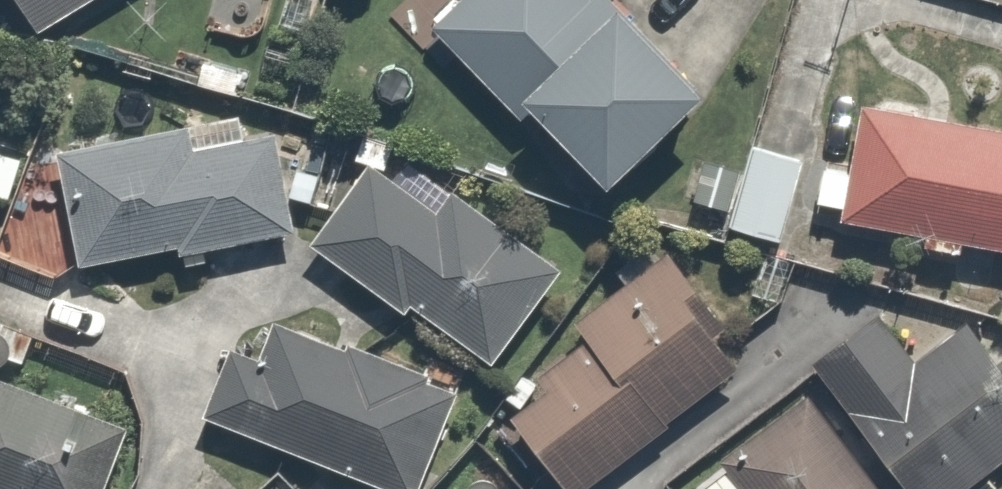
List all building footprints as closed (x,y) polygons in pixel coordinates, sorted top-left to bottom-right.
[(48,26),(89,0),(31,0),(48,26)] [(599,175),(701,80),(626,0),(594,0),(592,3),(589,0),(449,0),(429,19),(507,103),(521,91),(599,175)] [(1001,241),(1001,131),(855,108),(848,159),(814,154),(807,198),(831,201),(829,214),(915,228),(913,245),(956,252),(959,234),(1001,241)] [(79,256),(172,243),(174,260),(204,255),(201,238),(291,225),(277,124),(245,128),(242,111),(61,137),(79,256)] [(774,231),(800,148),(759,135),(733,218),(774,231)] [(384,174),(362,160),(308,242),(478,352),(547,246),(400,150),(384,174)] [(575,331),(493,402),(565,484),(734,337),(652,242),(564,318),(575,331)] [(1001,449),(1001,339),(975,303),(909,351),(877,307),(815,353),(914,488),(946,488),(1001,449)] [(258,362),(226,350),(203,412),(404,488),(447,374),(278,310),(258,362)] [(127,417),(0,366),(0,488),(99,488),(127,417)] [(801,384),(717,445),(724,455),(688,480),(695,488),(877,488),(801,384)]
